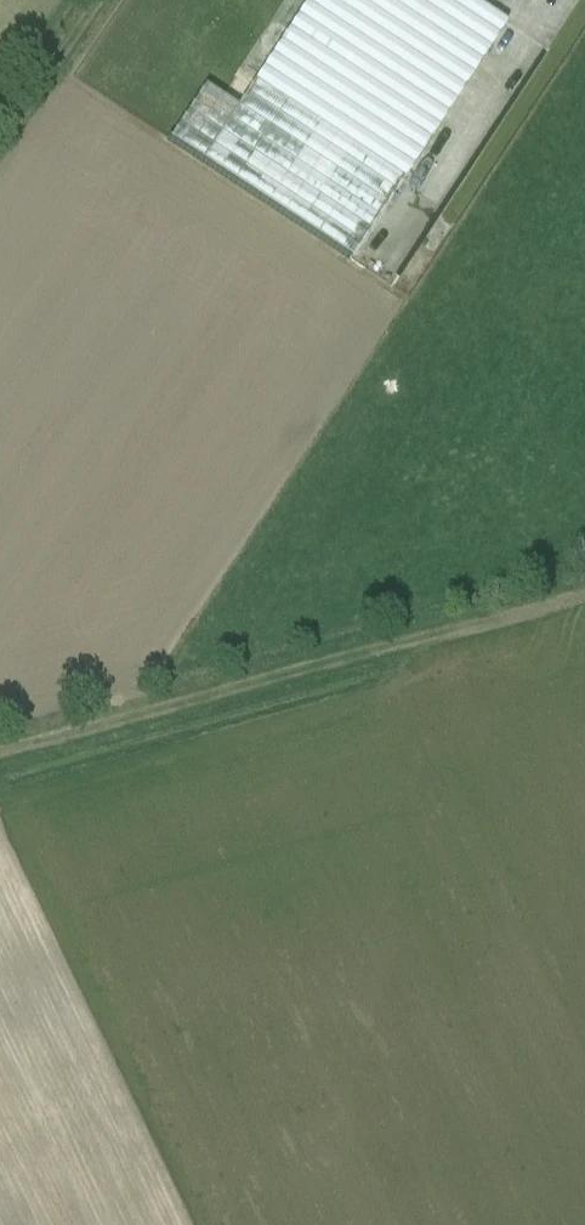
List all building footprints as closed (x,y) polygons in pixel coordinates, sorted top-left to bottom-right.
[(171,143),(351,261),(505,25),(467,0),(311,0),(238,111),(205,90),(171,143)]
